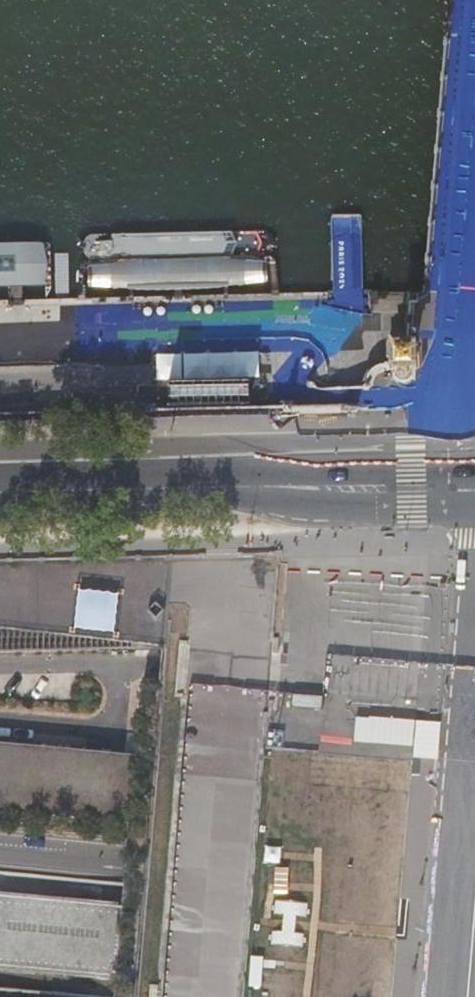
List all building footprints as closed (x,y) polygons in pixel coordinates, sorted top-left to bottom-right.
[(88,267),(88,272),(89,277),(91,280),(93,284),(96,286),(99,287),(132,286),(179,285),(227,284),(255,283),(259,282),(263,280),(266,277),(268,274),(268,270),(268,265),(268,261),(264,257),(260,255),(100,259),(97,259),(92,262),(88,267)] [(43,289),(54,289),(57,287),(59,283),(60,276),(59,269),(55,265),(51,263),(42,262),(0,264),(0,291),(43,289)] [(385,367),(392,367),(418,366),(417,338),(406,338),(384,339),(385,367)] [(0,741),(0,808),(148,819),(159,684),(139,682),(134,751),(0,741)] [(0,891),(0,967),(110,977),(111,970),(116,970),(122,905),(116,904),(117,901),(0,891)]
